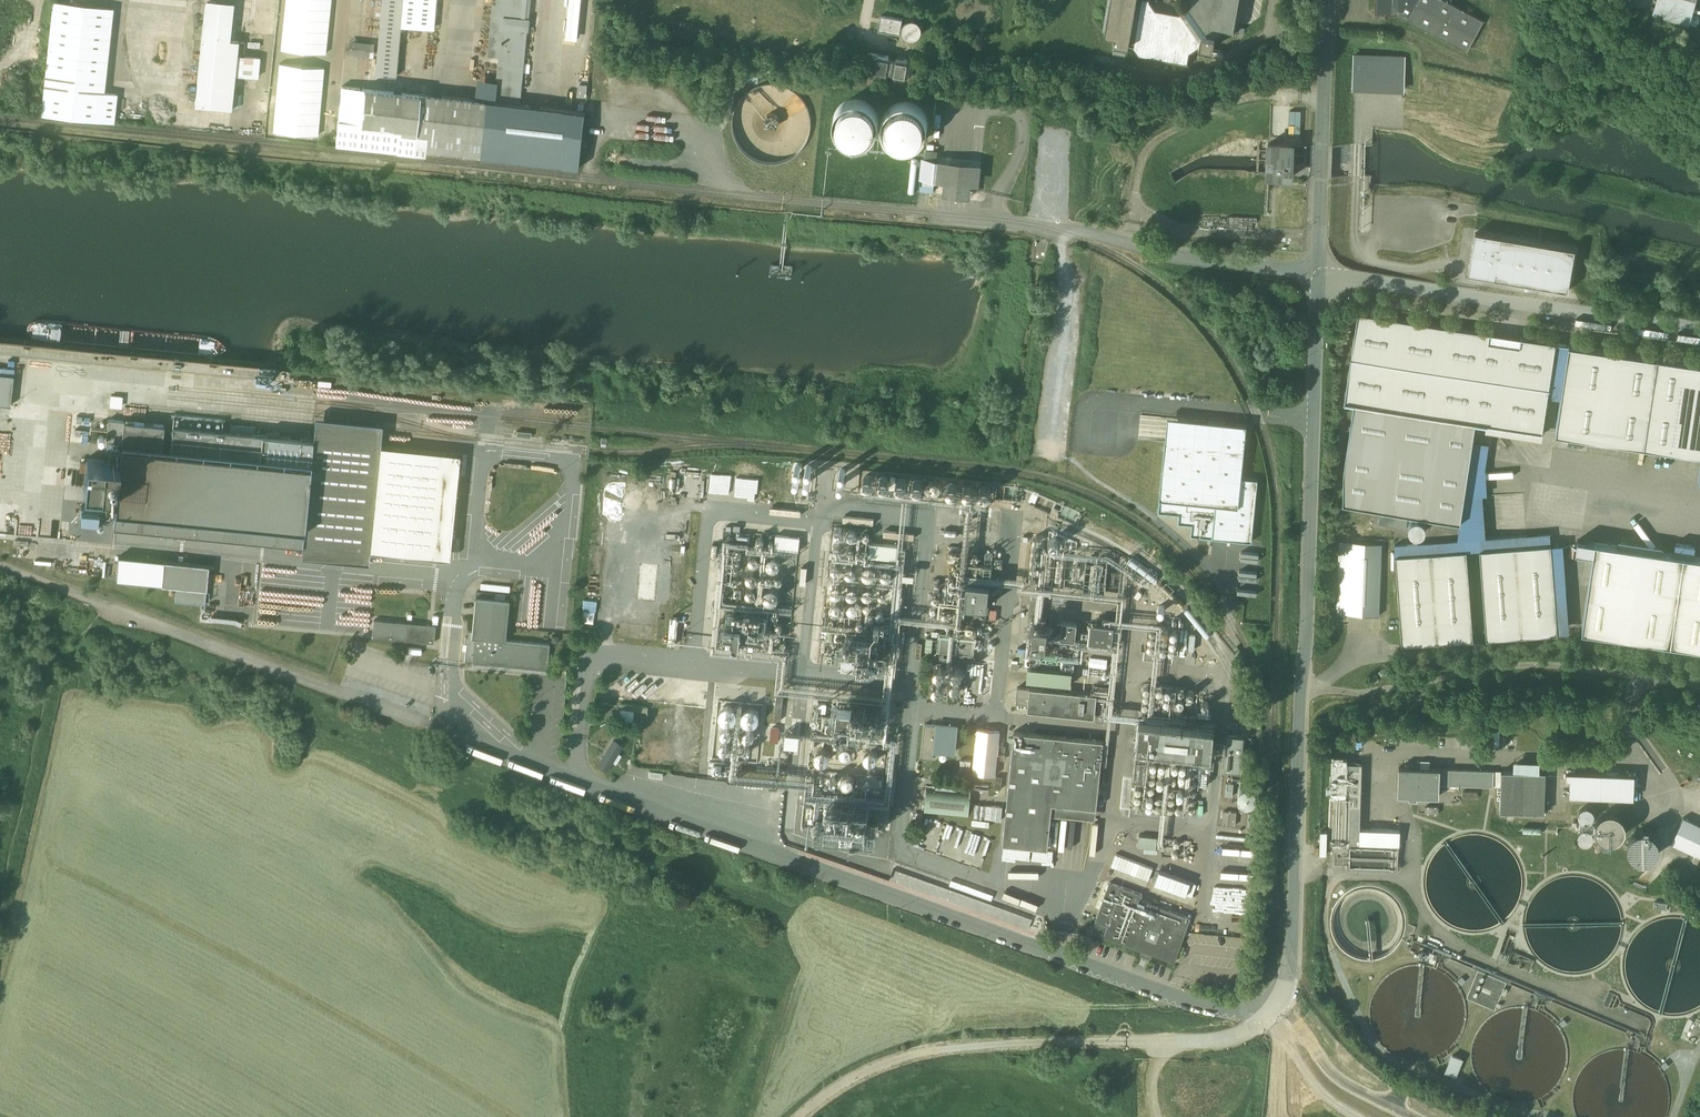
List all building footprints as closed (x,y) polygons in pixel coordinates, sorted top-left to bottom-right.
[(206,0),(195,104),(231,108),(234,74),(236,55),(238,41),(229,40),(233,3),(206,0)] [(330,0),(283,0),(279,48),(325,52),(330,0)] [(374,89),(394,91),(399,27),(402,0),(382,0),(374,89)] [(399,27),(433,30),(435,0),(402,0),(399,27)] [(496,5),(493,5),(488,57),(498,58),(494,102),(520,105),(530,0),(496,0),(496,5)] [(565,38),(577,39),(579,0),(567,0),(565,38)] [(1108,38),(1117,40),(1117,46),(1136,49),(1140,56),(1189,63),(1191,52),(1216,55),(1217,47),(1236,43),(1242,0),(1193,0),(1192,8),(1183,13),(1158,9),(1152,0),(1114,0),(1108,38)] [(1378,12),(1402,12),(1469,49),(1485,20),(1452,0),(1377,0),(1378,12)] [(1695,0),(1656,0),(1653,14),(1689,24),(1696,0),(1695,0)] [(113,8),(53,2),(40,112),(101,119),(113,8)] [(917,37),(920,21),(880,14),(877,30),(917,37)] [(372,55),(372,41),(347,40),(347,54),(372,55)] [(310,63),(323,64),(323,53),(311,52),(310,63)] [(878,54),(875,57),(872,70),(875,73),(886,75),(888,73),(892,73),(894,77),(904,79),(908,76),(912,77),(915,64),(911,63),(908,60),(898,58),(894,60),(891,60),(889,56),(878,54)] [(236,55),(234,74),(258,77),(260,58),(236,55)] [(1354,55),(1353,88),(1404,89),(1405,56),(1354,55)] [(276,62),(271,130),(317,133),(322,65),(276,62)] [(759,76),(744,75),(743,81),(758,83),(759,76)] [(807,112),(806,106),(797,91),(778,82),(759,83),(741,94),(734,109),(735,121),(738,126),(738,133),(760,142),(766,152),(766,144),(770,142),(776,141),(778,137),(784,133),(789,135),(799,128),(807,112)] [(394,91),(374,89),(356,88),(356,94),(342,93),(338,125),(336,125),(335,132),(380,140),(382,129),(425,136),(424,149),(515,159),(520,105),(494,102),(394,91)] [(923,107),(910,103),(898,103),(877,111),(875,104),(859,99),(852,99),(832,107),(828,120),(828,122),(835,140),(858,148),(861,147),(867,148),(874,146),(874,137),(878,146),(880,145),(885,145),(895,148),(903,148),(924,140),(929,126),(929,122),(923,107)] [(585,112),(520,105),(515,159),(579,166),(585,112)] [(1289,107),(1288,122),(1300,122),(1301,107),(1289,107)] [(1294,141),(1266,140),(1266,177),(1293,178),(1294,141)] [(926,149),(924,169),(923,179),(935,180),(936,170),(938,150),(926,149)] [(971,166),(949,164),(945,195),(967,197),(971,166)] [(1579,251),(1478,234),(1471,276),(1572,293),(1579,251)] [(1560,345),(1360,314),(1347,403),(1355,404),(1474,422),(1547,434),(1560,345)] [(1572,349),(1558,437),(1699,459),(1699,369),(1572,349)] [(0,374),(0,405),(10,406),(13,375),(0,374)] [(1474,422),(1355,404),(1344,474),(1344,503),(1459,521),(1474,422)] [(174,414),(173,426),(222,431),(223,419),(174,414)] [(108,419),(92,417),(89,444),(106,445),(105,448),(120,450),(119,461),(104,459),(104,460),(87,458),(84,488),(101,489),(101,490),(116,491),(115,510),(113,527),(302,545),(301,556),(368,563),(369,552),(448,560),(459,454),(380,447),(382,425),(315,418),(313,440),(222,431),(173,426),(170,454),(161,453),(164,425),(108,419)] [(1247,425),(1167,417),(1158,512),(1179,514),(1178,523),(1192,524),(1191,535),(1252,541),(1258,479),(1241,477),(1247,425)] [(927,476),(860,469),(858,489),(926,496),(927,476)] [(995,483),(927,476),(926,496),(993,503),(995,483)] [(740,479),(740,498),(756,499),(757,479),(740,479)] [(1461,541),(1397,547),(1404,648),(1476,643),(1469,554),(1483,553),(1488,642),(1572,636),(1565,546),(1554,547),(1552,534),(1489,538),(1486,498),(1467,498),(1461,541)] [(589,504),(582,621),(596,622),(603,505),(589,504)] [(98,507),(80,505),(80,514),(97,516),(97,517),(104,518),(105,506),(98,506),(98,507)] [(872,527),(832,523),(831,539),(870,543),(871,543),(872,527)] [(800,538),(776,535),(775,548),(799,551),(800,538)] [(871,543),(870,543),(869,556),(896,559),(898,545),(871,543)] [(626,544),(622,596),(654,598),(657,564),(654,563),(656,547),(626,544)] [(1597,546),(1584,635),(1699,652),(1699,561),(1597,546)] [(164,561),(118,556),(116,579),(161,583),(164,561)] [(208,565),(164,561),(161,583),(177,585),(206,588),(208,565)] [(669,601),(684,601),(684,561),(670,561),(669,601)] [(1380,570),(1337,568),(1336,614),(1379,616),(1380,570)] [(259,578),(258,621),(272,622),(273,578),(259,578)] [(929,692),(966,694),(969,623),(986,624),(988,582),(956,581),(953,634),(938,633),(937,651),(944,651),(944,660),(938,660),(938,664),(930,664),(929,692)] [(206,588),(177,585),(175,599),(205,602),(206,588)] [(509,601),(475,597),(471,637),(466,637),(465,643),(469,644),(468,652),(472,653),(471,663),(547,671),(549,645),(505,641),(509,601)] [(407,623),(374,620),(372,637),(405,641),(407,623)] [(1014,709),(1095,715),(1096,693),(1107,693),(1112,623),(1087,621),(1087,630),(1076,629),(1076,621),(1058,620),(1058,626),(1027,623),(1023,679),(1070,683),(1072,667),(1077,667),(1079,645),(1097,646),(1095,667),(1088,667),(1087,674),(1095,674),(1094,692),(1016,687),(1014,709)] [(435,626),(407,623),(405,641),(434,643),(435,626)] [(846,659),(848,651),(845,651),(848,633),(834,630),(829,656),(846,659)] [(1026,685),(1068,691),(1069,685),(1027,679),(1026,685)] [(1144,752),(1209,758),(1212,725),(1189,723),(1190,714),(1211,716),(1213,700),(1196,698),(1196,689),(1148,685),(1147,694),(1143,693),(1142,705),(1145,705),(1144,719),(1133,718),(1130,748),(1134,749),(1133,761),(1143,762),(1144,752)] [(681,688),(680,701),(697,701),(697,688),(681,688)] [(716,698),(711,775),(803,780),(801,810),(797,820),(800,827),(873,831),(886,800),(877,780),(856,789),(854,789),(845,770),(817,769),(813,778),(798,772),(795,765),(784,764),(778,752),(774,754),(774,748),(773,744),(772,759),(766,762),(757,762),(757,750),(755,744),(755,735),(758,733),(757,730),(760,722),(761,701),(716,698)] [(618,707),(618,718),(630,718),(630,707),(618,707)] [(1086,720),(1092,719),(1092,715),(1067,716),(1068,730),(1087,729),(1086,720)] [(936,723),(935,750),(956,752),(958,725),(936,723)] [(648,760),(650,727),(636,726),(634,759),(648,760)] [(972,773),(996,776),(1001,731),(977,728),(972,773)] [(781,742),(793,743),(794,732),(782,731),(781,742)] [(1103,740),(1014,731),(1003,843),(1048,848),(1051,814),(1095,818),(1103,740)] [(1243,734),(1225,734),(1224,768),(1242,769),(1243,734)] [(1367,748),(1367,735),(1355,734),(1355,748),(1367,748)] [(621,742),(612,737),(597,761),(605,766),(621,742)] [(972,751),(973,739),(962,738),(960,749),(972,751)] [(1348,759),(1331,758),(1329,846),(1399,848),(1400,832),(1360,831),(1362,765),(1347,765),(1348,759)] [(929,774),(931,762),(917,760),(916,773),(929,774)] [(1493,788),(1494,772),(1398,769),(1397,797),(1439,799),(1439,786),(1493,788)] [(1545,774),(1501,773),(1500,814),(1544,815),(1545,774)] [(1634,776),(1567,774),(1566,781),(1570,781),(1569,799),(1633,801),(1634,776)] [(1249,798),(1250,782),(1225,781),(1224,798),(1249,798)] [(971,792),(927,788),(924,812),(969,817),(971,792)] [(1591,840),(1616,844),(1620,817),(1591,812),(1591,809),(1581,808),(1575,843),(1590,845),(1591,840)] [(1221,823),(1235,823),(1235,810),(1221,810),(1221,823)] [(1683,818),(1670,845),(1699,859),(1699,826),(1683,818)] [(1638,827),(1623,851),(1644,865),(1659,841),(1638,827)] [(1319,853),(1326,853),(1325,829),(1318,830),(1319,853)] [(1156,846),(1157,836),(1138,834),(1137,845),(1156,846)] [(906,843),(902,860),(920,864),(924,847),(906,843)] [(1114,852),(1110,866),(1148,878),(1152,863),(1114,852)] [(931,890),(935,879),(870,857),(866,869),(931,890)] [(1157,869),(1153,882),(1191,894),(1195,881),(1157,869)] [(1109,880),(1091,930),(1092,930),(1141,948),(1175,960),(1186,930),(1191,916),(1141,898),(1142,893),(1109,880)] [(984,911),(989,897),(951,883),(946,898),(984,911)] [(1667,904),(1654,902),(1653,908),(1661,909),(1666,910),(1667,904)] [(1506,983),(1478,971),(1466,999),(1495,1010),(1506,983)] [(1521,1007),(1471,1016),(1498,1023),(1499,1031),(1502,1022),(1503,1027),(1513,1030),(1513,1034),(1518,1035),(1520,1046),(1527,1019),(1524,1018),(1523,1012),(1528,1013),(1533,1013),(1534,1019),(1532,1019),(1534,1030),(1537,1018),(1536,1015),(1544,1014),(1535,1012),(1535,1006),(1525,1008),(1521,1007)] [(1689,1019),(1681,1039),(1697,1046),(1699,1037),(1699,1024),(1689,1019)] [(1630,1111),(1620,1053),(1618,1049),(1598,1053),(1596,1065),(1615,1068),(1610,1069),(1611,1077),(1607,1078),(1606,1089),(1588,1100),(1587,1100),(1585,1115),(1601,1116),(1633,1116),(1630,1111)] [(1451,1054),(1444,1071),(1456,1076),(1460,1067),(1463,1058),(1451,1054)] [(1668,1084),(1653,1060),(1647,1061),(1650,1065),(1644,1104),(1648,1105),(1638,1106),(1637,1116),(1663,1116),(1668,1084)]
